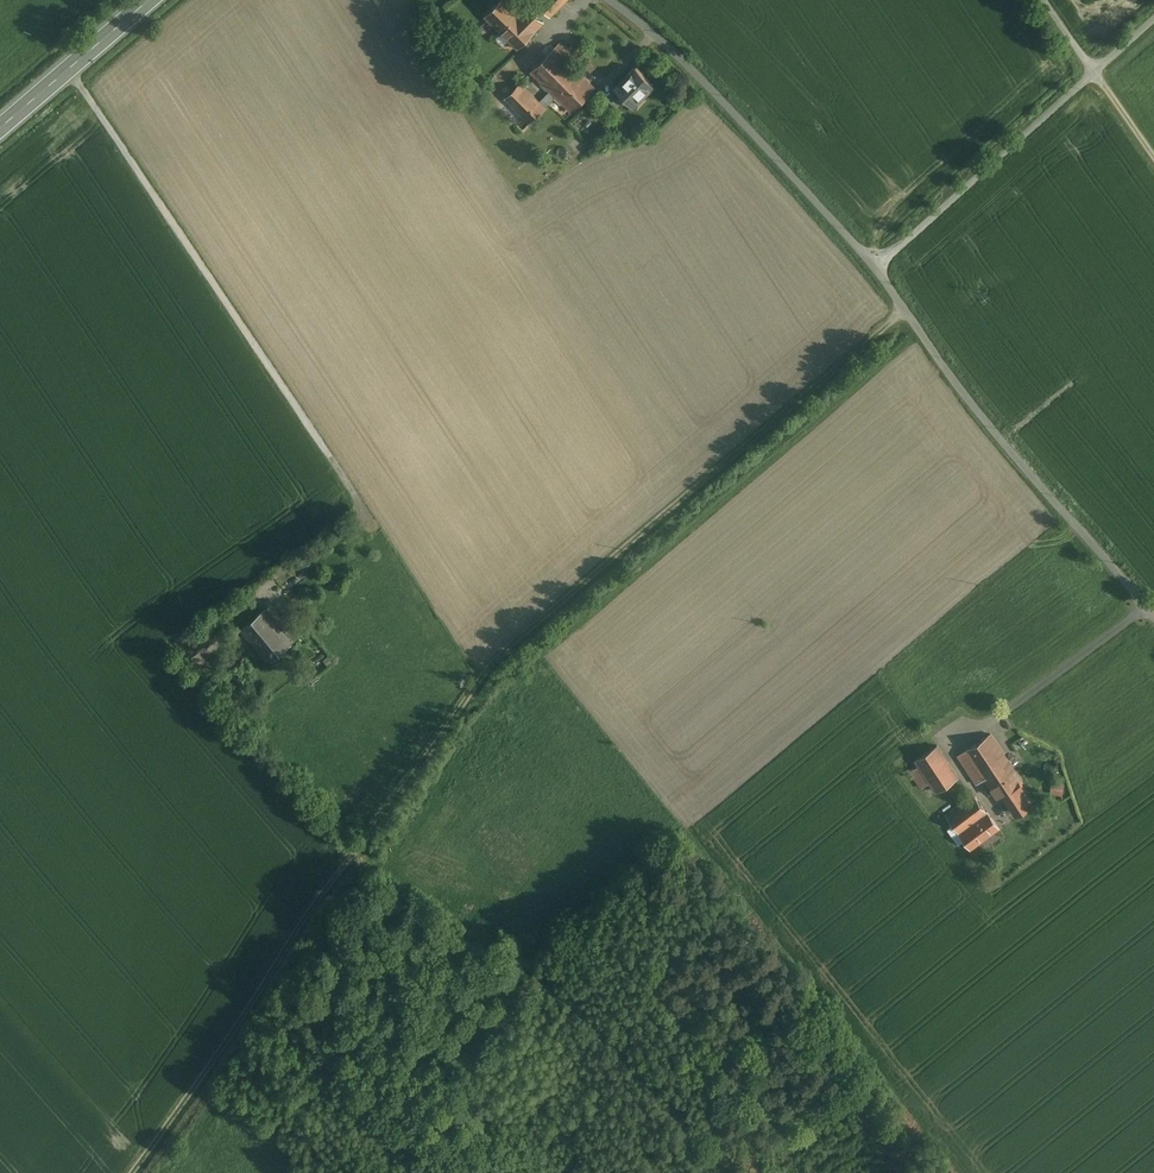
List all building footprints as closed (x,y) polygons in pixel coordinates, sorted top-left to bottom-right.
[(485,16),(501,32),(520,13),(507,0),(500,0),(485,16)] [(549,16),(565,0),(533,0),(549,16)] [(529,22),(520,13),(501,32),(517,48),(536,29),(541,24),(534,17),(529,22)] [(594,88),(554,48),(531,71),(550,90),(562,102),(571,111),(594,88)] [(636,68),(631,74),(630,72),(615,88),(632,105),(633,105),(631,103),(639,95),(641,96),(653,84),(635,67),(636,68)] [(539,101),(520,82),(505,98),(530,123),(545,107),(544,106),(539,101)] [(550,90),(539,101),(544,106),(553,97),(560,104),(562,102),(550,90)] [(285,620),(272,604),(264,610),(277,626),(285,620)] [(277,626),(264,610),(242,629),(269,662),(291,643),(281,630),(277,626)] [(288,624),(285,620),(277,626),(281,630),(288,624)] [(991,734),(958,756),(976,784),(984,779),(997,799),(1003,795),(1020,783),(1022,782),(991,734)] [(929,793),(952,773),(929,745),(905,766),(929,793)] [(1064,785),(1057,782),(1053,791),(1061,794),(1064,785)] [(1032,800),(1020,783),(1003,795),(1014,812),(1032,800)] [(996,824),(972,796),(945,820),(970,848),(996,824)]
